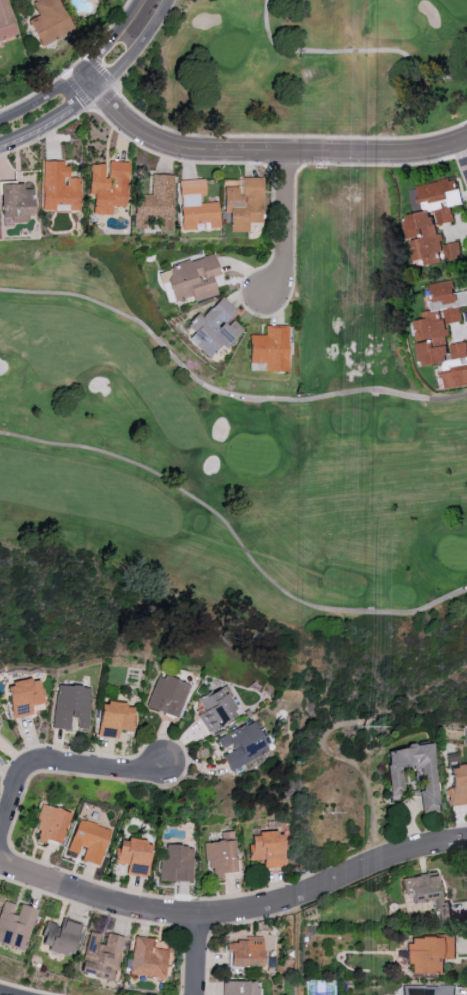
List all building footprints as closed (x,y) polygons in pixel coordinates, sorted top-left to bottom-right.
[(17,34),(7,0),(0,0),(0,40),(17,34)] [(39,46),(72,33),(59,0),(35,0),(32,1),(38,16),(28,20),(39,46)] [(129,162),(107,161),(107,165),(90,164),(89,193),(94,194),(93,214),(112,215),(112,206),(127,207),(129,162)] [(80,211),(80,178),(69,178),(69,163),(43,162),(42,210),(80,211)] [(172,231),(174,175),(152,174),(152,195),(136,195),(135,228),(145,228),(146,218),(159,218),(158,230),(172,231)] [(262,177),(241,177),(241,187),(224,187),(224,213),(230,213),(230,232),(248,232),(248,223),(262,223),(262,177)] [(461,257),(457,241),(440,245),(436,224),(453,220),(450,206),(461,203),(456,177),(407,187),(413,214),(403,216),(412,261),(422,259),(424,265),(461,257)] [(218,202),(200,203),(199,196),(205,195),(205,179),(179,180),(182,230),(196,229),(196,223),(208,223),(208,228),(219,228),(218,202)] [(34,189),(24,189),(23,182),(1,182),(2,227),(12,227),(12,223),(27,222),(27,214),(34,214),(34,189)] [(174,302),(193,296),(195,301),(217,295),(212,277),(220,274),(215,254),(158,270),(161,283),(168,281),(174,302)] [(466,356),(465,342),(446,344),(445,336),(447,336),(445,323),(460,321),(458,306),(466,305),(466,291),(453,292),(451,280),(428,283),(431,310),(423,311),(424,319),(414,320),(420,365),(440,363),(444,388),(466,385),(466,356)] [(208,358),(222,344),(226,348),(243,330),(231,318),(238,311),(222,296),(203,317),(198,313),(187,325),(194,332),(188,339),(208,358)] [(249,363),(264,364),(264,372),(287,372),(287,326),(265,326),(265,335),(249,335),(249,363)] [(178,718),(189,684),(157,674),(146,708),(178,718)] [(5,684),(13,718),(33,714),(31,706),(44,703),(39,678),(5,684)] [(53,728),(70,730),(71,718),(77,718),(76,728),(87,729),(91,687),(57,684),(53,728)] [(197,715),(208,733),(238,715),(220,686),(197,699),(204,711),(197,715)] [(102,701),(97,736),(117,738),(119,730),(131,732),(135,706),(102,701)] [(229,769),(268,754),(256,722),(216,737),(220,749),(230,745),(233,751),(223,755),(229,769)] [(440,811),(433,744),(386,749),(390,792),(403,791),(401,769),(419,767),(424,813),(440,811)] [(449,766),(452,788),(446,789),(448,805),(466,803),(466,764),(449,766)] [(59,844),(68,812),(42,805),(32,841),(44,844),(45,841),(59,844)] [(99,865),(109,829),(76,819),(67,851),(77,854),(79,847),(85,848),(82,861),(99,865)] [(264,867),(284,867),(283,833),(249,834),(250,860),(263,860),(264,867)] [(118,838),(115,864),(124,865),(123,874),(147,877),(151,842),(118,838)] [(236,873),(235,841),(205,842),(207,879),(223,878),(223,874),(236,873)] [(175,881),(192,882),(194,846),(161,845),(160,881),(175,881)] [(402,878),(406,903),(413,902),(414,912),(433,909),(436,926),(453,924),(449,901),(442,902),(437,873),(402,878)] [(21,904),(17,915),(12,914),(15,905),(3,901),(0,912),(0,944),(24,952),(37,909),(21,904)] [(71,957),(81,925),(62,919),(60,926),(46,921),(38,946),(71,957)] [(115,981),(123,937),(107,933),(104,945),(98,943),(100,934),(88,932),(80,974),(115,981)] [(454,936),(408,937),(408,965),(412,965),(412,974),(444,973),(444,958),(454,958),(454,936)] [(134,937),(130,974),(165,978),(169,942),(134,937)] [(225,942),(226,952),(229,952),(230,968),(263,967),(262,937),(246,937),(246,941),(225,942)] [(223,981),(222,994),(258,994),(258,982),(223,981)] [(403,985),(403,994),(454,994),(454,985),(403,985)]
